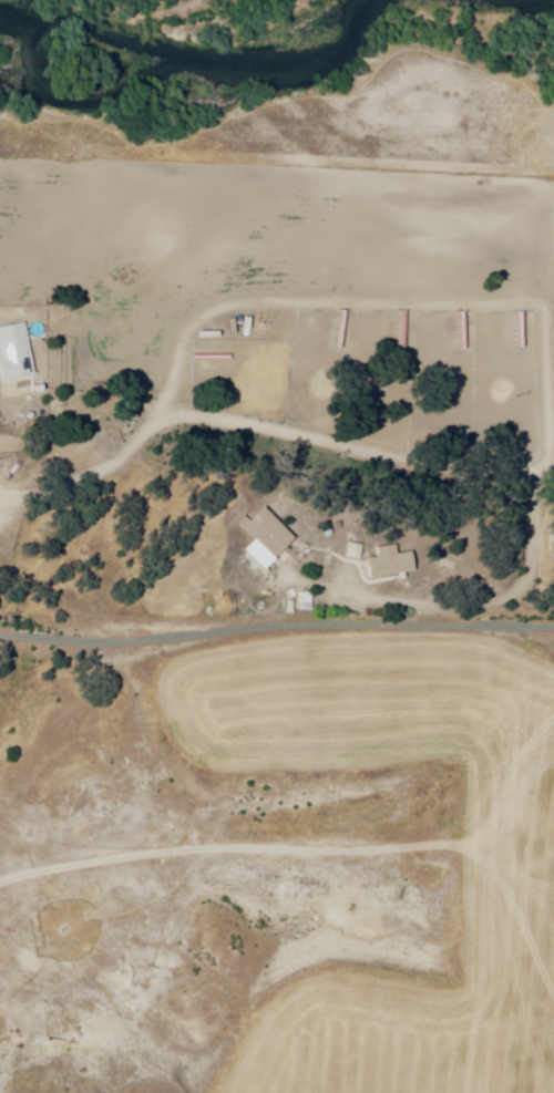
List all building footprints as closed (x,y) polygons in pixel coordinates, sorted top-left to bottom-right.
[(1,383),(32,378),(24,322),(0,326),(0,378),(1,383)] [(237,528),(251,541),(240,552),(260,572),(292,540),(258,507),(237,528)] [(364,559),(367,579),(412,573),(409,553),(394,555),(393,546),(371,549),(372,558),(364,559)]
